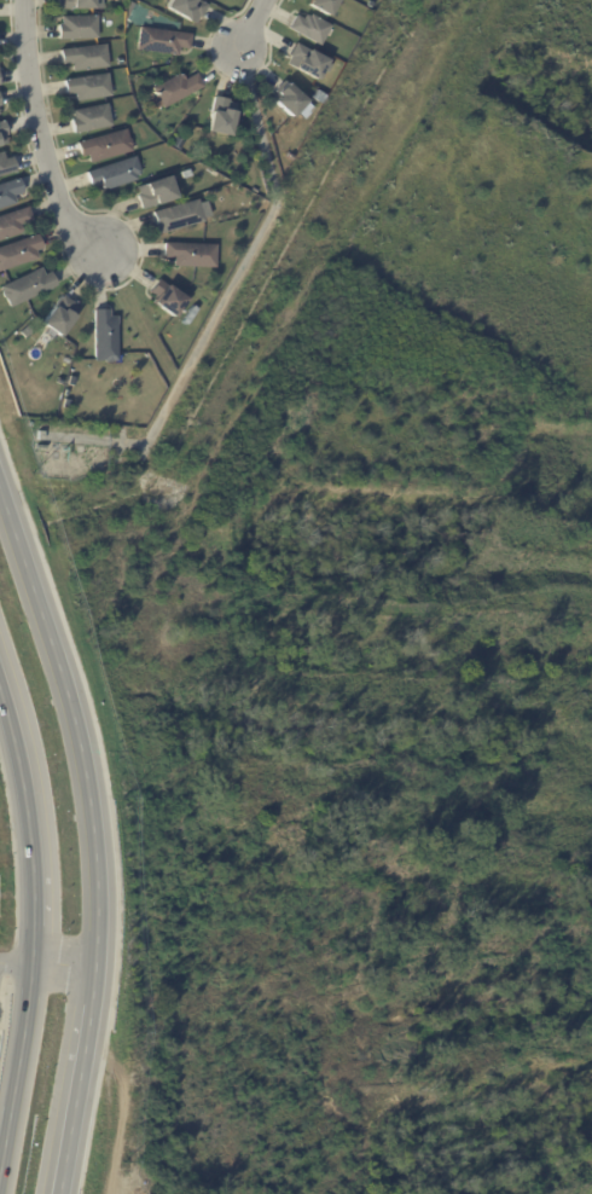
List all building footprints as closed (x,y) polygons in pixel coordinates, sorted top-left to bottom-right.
[(54,8),(54,0),(100,0),(100,7),(69,6),(69,8),(54,8)] [(162,7),(166,0),(198,0),(204,4),(197,17),(195,16),(191,23),(162,7)] [(304,4),(307,0),(334,0),(325,15),(304,4)] [(95,37),(56,39),(54,23),(59,23),(59,15),(94,13),(95,37)] [(318,45),(285,28),(292,13),(301,18),(303,13),(307,16),(308,13),(329,24),(318,45)] [(185,48),(175,46),(174,54),(133,48),(137,25),(187,33),(185,48)] [(294,41),(286,54),(289,56),(284,62),(313,79),(319,68),(324,70),(329,63),(323,60),(324,59),(294,41)] [(106,66),(70,70),(69,63),(59,64),(57,48),(104,44),(106,66)] [(193,73),(201,85),(159,108),(149,87),(178,71),(181,79),(193,73)] [(109,95),(74,100),(72,92),(63,93),(60,79),(105,73),(109,95)] [(282,80),(310,106),(301,118),(292,111),(288,116),(268,98),(273,92),(272,89),(282,80)] [(313,88),(308,97),(317,102),(323,94),(313,88)] [(226,98),(226,100),(233,102),(226,135),(203,131),(211,94),(226,98)] [(110,124),(71,133),(68,117),(71,117),(70,109),(105,102),(110,124)] [(129,144),(128,145),(129,150),(87,162),(85,155),(77,156),(74,141),(123,128),(126,138),(127,137),(129,144)] [(173,137),(181,141),(176,150),(168,145),(173,137)] [(13,170),(0,174),(0,150),(2,157),(10,155),(13,170)] [(138,173),(132,174),(133,179),(103,189),(103,186),(98,187),(95,182),(87,185),(82,172),(132,155),(138,173)] [(166,174),(140,182),(141,184),(133,186),(135,193),(134,195),(138,207),(173,196),(166,174)] [(13,202),(0,206),(0,182),(16,176),(21,191),(11,195),(13,202)] [(201,221),(155,233),(149,211),(195,198),(201,221)] [(19,232),(0,238),(0,214),(24,205),(29,219),(16,224),(19,232)] [(34,257),(0,269),(0,245),(34,233),(39,248),(31,250),(34,257)] [(173,257),(162,256),(162,242),(213,244),(213,267),(172,266),(173,257)] [(1,298),(0,295),(0,291),(0,284),(37,266),(41,273),(46,271),(53,284),(7,307),(2,297),(1,298)] [(169,317),(149,302),(153,296),(146,291),(156,278),(182,297),(169,317)] [(72,302),(70,305),(76,308),(57,336),(39,323),(59,292),(72,302)] [(114,315),(115,359),(109,360),(106,361),(103,361),(100,360),(92,360),(91,308),(105,308),(106,315),(114,315)] [(25,323),(30,329),(21,337),(16,331),(25,323)]
